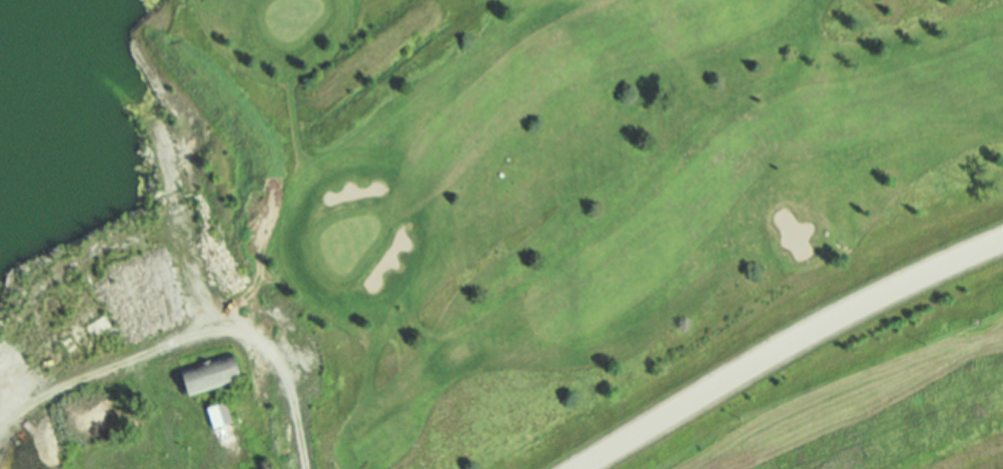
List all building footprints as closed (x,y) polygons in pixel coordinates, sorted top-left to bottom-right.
[(183,370),(190,395),(249,377),(243,359),(234,362),(232,355),(183,370)] [(217,428),(236,423),(230,403),(212,408),(217,428)]
